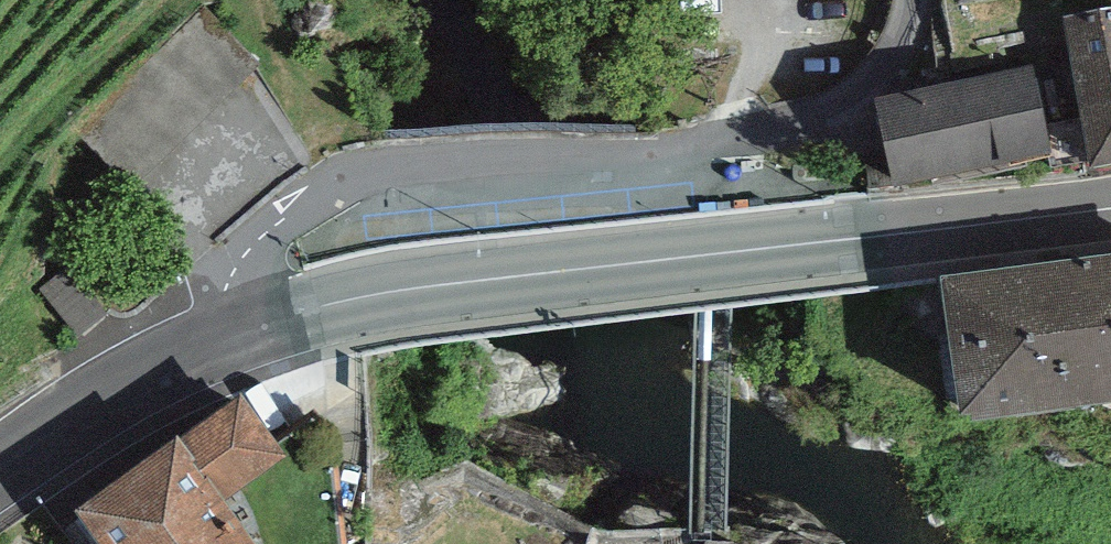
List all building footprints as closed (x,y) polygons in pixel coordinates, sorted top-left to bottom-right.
[(1090,190),(1110,186),(1110,18),(1060,27),(1090,190)] [(873,104),(894,205),(1049,173),(1028,72),(873,104)] [(939,290),(960,466),(1044,451),(1079,437),(1110,431),(1110,266),(939,290)] [(103,313),(69,268),(40,289),(74,335),(103,313)] [(75,494),(112,543),(266,543),(269,542),(228,486),(286,444),(242,382),(181,426),(178,421),(75,494)]
